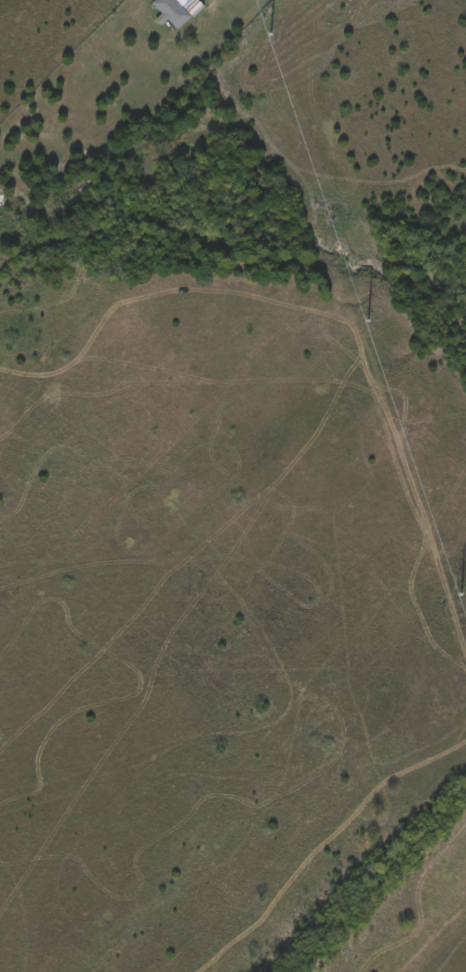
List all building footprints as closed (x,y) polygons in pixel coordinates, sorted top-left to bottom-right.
[(151,4),(155,0),(187,0),(185,2),(195,11),(176,30),(151,4)]
